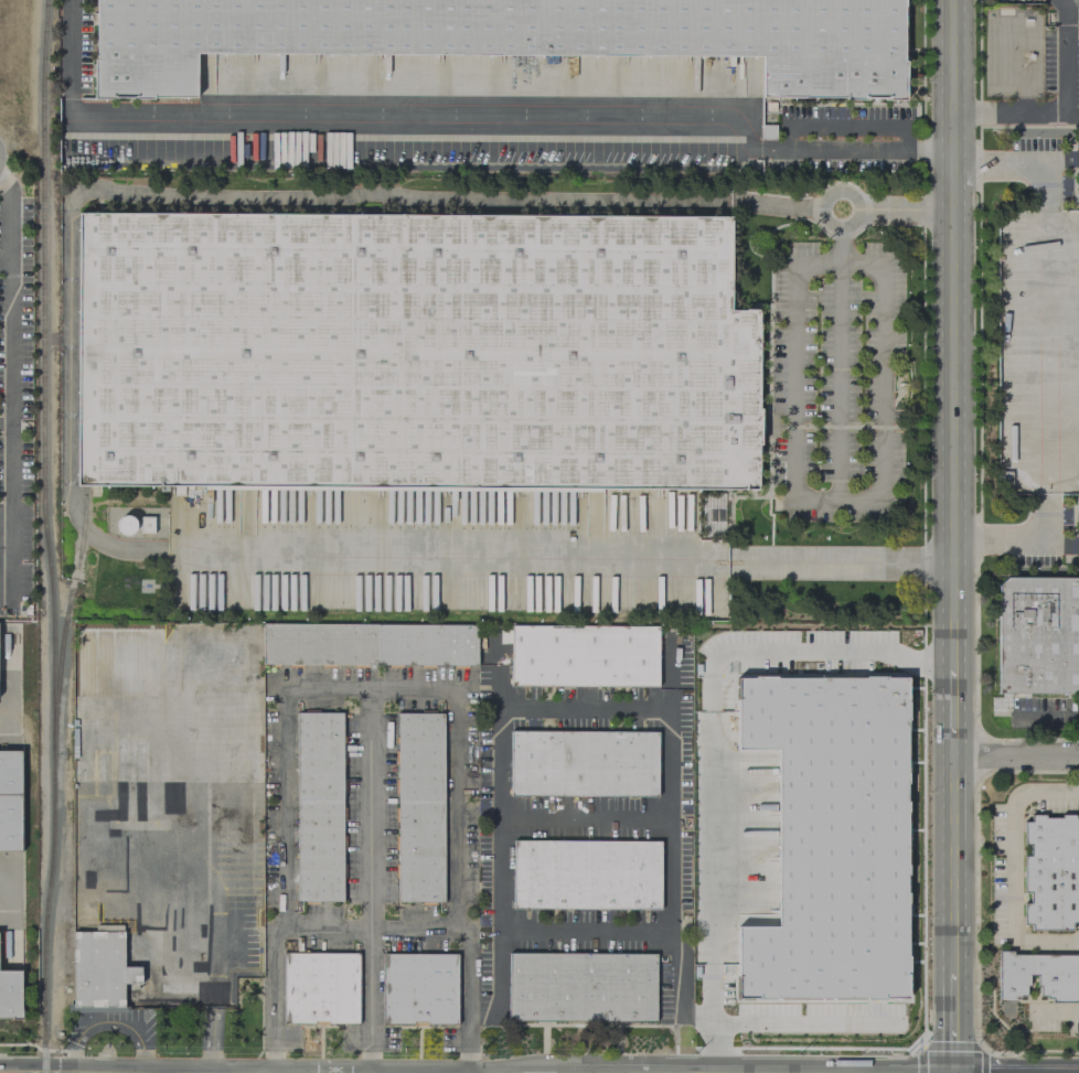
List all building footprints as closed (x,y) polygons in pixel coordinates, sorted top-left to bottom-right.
[(96,95),(97,0),(902,0),(901,96),(760,95),(760,56),(195,53),(195,95),(96,95)] [(774,139),(774,125),(761,125),(761,139),(774,139)] [(77,211),(730,215),(729,309),(756,310),(755,487),(75,483),(77,211)] [(1005,577),(1078,577),(1078,693),(996,693),(996,584),(1005,577)] [(263,665),(263,625),(476,624),(476,664),(263,665)] [(510,625),(656,625),(656,686),(510,685),(510,625)] [(736,678),(904,678),(905,996),(736,997),(736,926),(777,926),(776,750),(737,750),(736,678)] [(296,712),(340,712),(341,901),(296,901),(296,712)] [(397,713),(442,712),(442,901),(397,901),(397,713)] [(510,731),(655,731),(655,794),(510,794),(510,731)] [(19,795),(0,795),(0,751),(19,751),(19,795)] [(19,852),(0,852),(0,795),(19,795),(19,852)] [(1077,817),(1078,924),(1071,924),(1071,930),(1028,931),(1028,925),(1023,925),(1023,903),(1028,903),(1028,892),(1022,892),(1022,856),(1029,856),(1029,843),(1023,843),(1023,822),(1030,822),(1030,815),(1043,815),(1043,817),(1060,817),(1060,814),(1073,814),(1073,817),(1077,817)] [(513,840),(659,841),(659,909),(513,908),(513,840)] [(74,1011),(75,932),(125,933),(125,1011),(74,1011)] [(1011,954),(1078,954),(1078,998),(1077,998),(1077,1001),(1050,1001),(1050,998),(1045,998),(1045,996),(1038,996),(1038,986),(1035,986),(1035,975),(1027,975),(1027,986),(1024,986),(1024,996),(1017,996),(1017,998),(1015,998),(1014,1002),(995,1002),(996,949),(1011,951),(1011,954)] [(284,953),(356,953),(356,1023),(284,1023),(284,953)] [(383,953),(456,953),(456,1023),(383,1023),(383,953)] [(509,953),(654,954),(654,1021),(508,1019),(509,953)] [(18,1019),(0,1019),(0,970),(18,970),(18,1019)]
